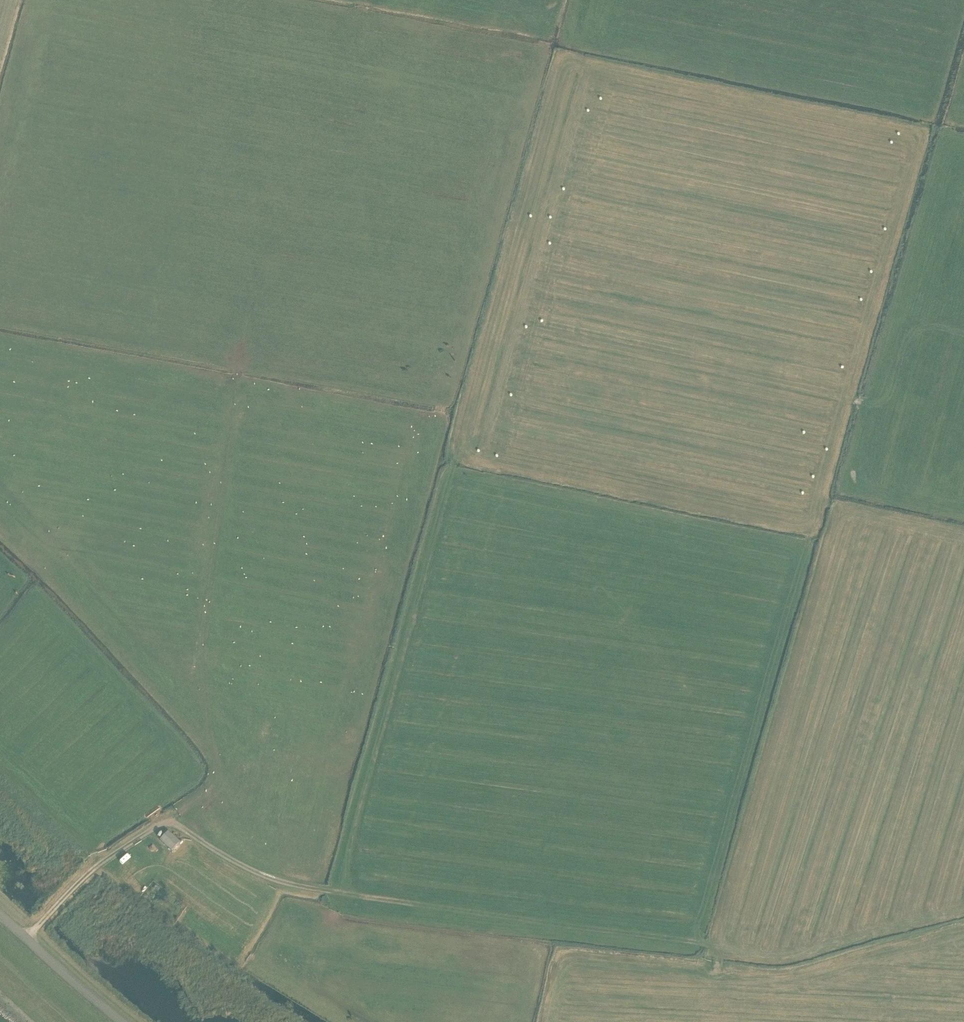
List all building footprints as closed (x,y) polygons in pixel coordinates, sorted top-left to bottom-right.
[(171,849),(179,840),(168,830),(160,839),(171,849)] [(148,841),(146,846),(153,849),(155,844),(148,841)]
